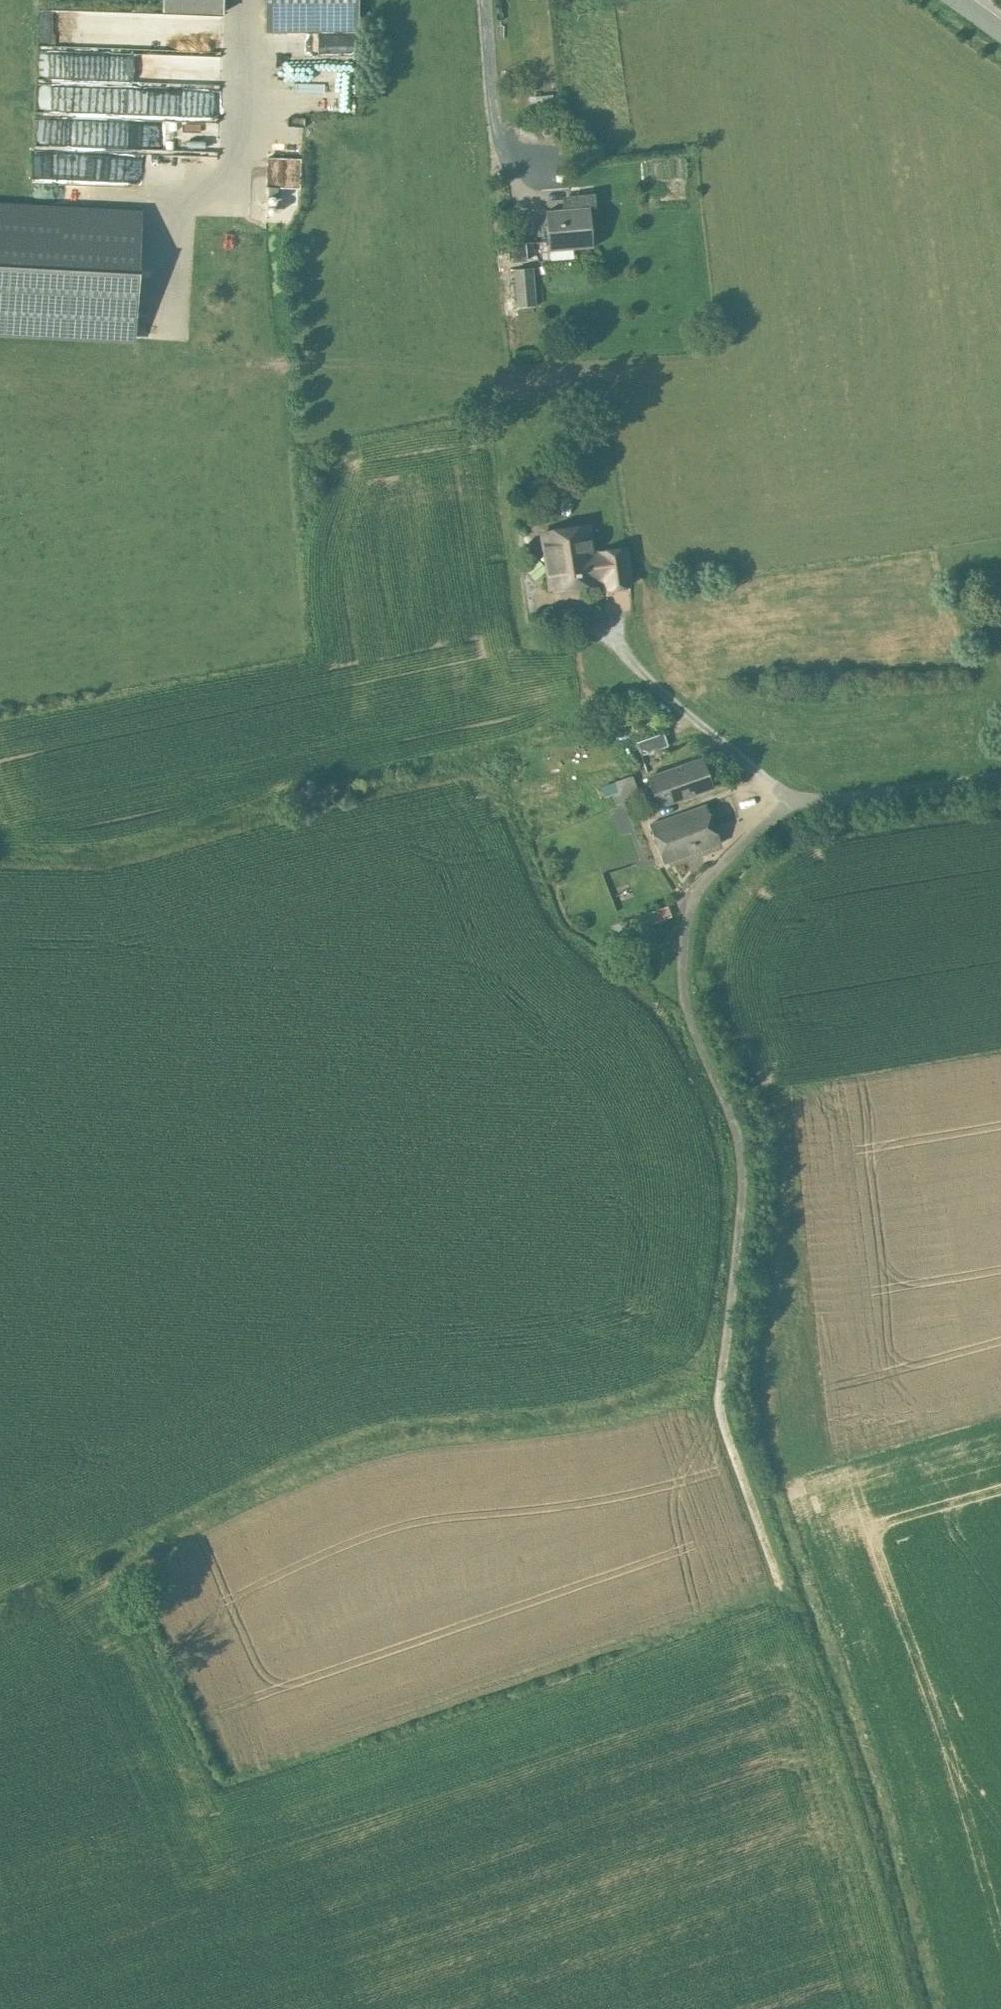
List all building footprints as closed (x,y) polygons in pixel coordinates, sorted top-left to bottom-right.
[(164,12),(222,14),(223,0),(164,0),(164,12)] [(267,33),(360,32),(360,0),(266,0),(267,33)] [(39,42),(67,42),(67,10),(39,10),(39,42)] [(285,111),(353,108),(352,82),(279,86),(280,105),(266,105),(267,119),(285,118),(285,111)] [(302,186),(302,156),(269,156),(269,185),(302,186)] [(594,193),(569,195),(570,208),(570,209),(589,208),(596,207),(594,193)] [(0,206),(0,331),(132,338),(137,253),(139,213),(0,206)] [(589,208),(570,209),(570,208),(545,210),(548,244),(572,242),(573,248),(592,247),(589,208)] [(532,267),(514,269),(517,307),(535,305),(532,267)] [(585,526),(544,532),(544,531),(542,532),(542,534),(543,534),(546,553),(540,559),(547,563),(551,587),(604,579),(600,552),(592,553),(588,527),(588,525),(585,525),(585,526)] [(624,549),(600,552),(604,579),(605,588),(630,584),(624,549)] [(637,739),(641,753),(669,745),(665,731),(637,739)] [(702,758),(647,777),(657,806),(712,787),(702,758)] [(625,786),(618,789),(623,804),(640,798),(632,775),(622,779),(625,786)] [(706,804),(649,824),(663,863),(719,843),(706,804)] [(668,905),(647,913),(651,923),(671,916),(668,905)] [(646,913),(623,921),(627,932),(650,924),(646,913)]
